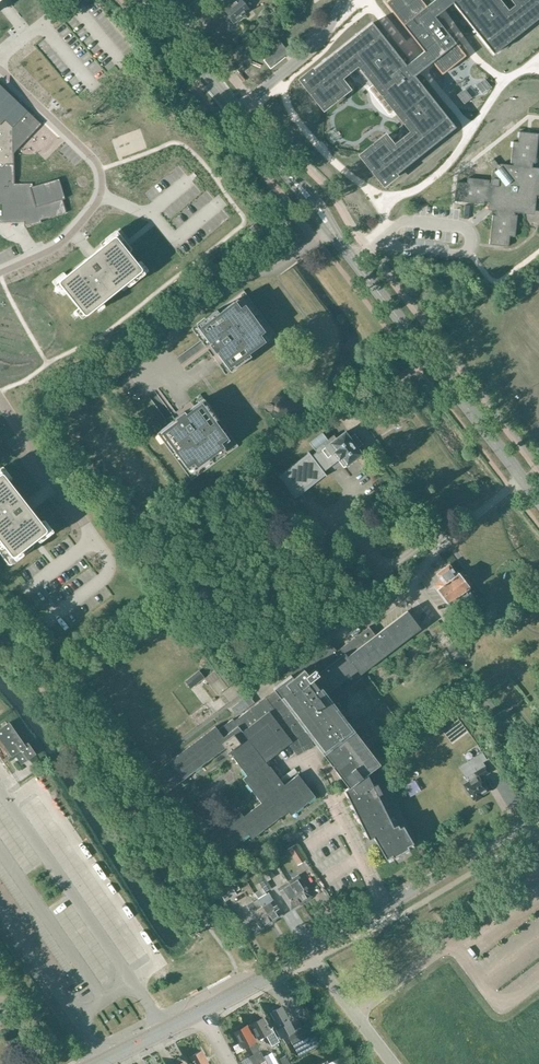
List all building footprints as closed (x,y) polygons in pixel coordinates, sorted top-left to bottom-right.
[(229,6),(228,6),(224,9),(230,16),(229,17),(233,22),(249,9),(244,3),(247,0),(237,0),(229,6)] [(301,80),(323,109),(347,90),(339,79),(353,67),(369,87),(374,84),(412,132),(393,148),(385,137),(361,156),(383,184),(455,128),(414,76),(432,62),(442,75),(465,56),(434,17),(452,3),(493,55),(538,18),(538,0),(513,0),(518,6),(507,14),(496,0),(435,0),(426,7),(420,0),(390,0),(386,3),(424,52),(406,66),(372,23),(301,80)] [(31,188),(14,187),(14,148),(38,122),(0,86),(0,222),(20,223),(20,227),(20,228),(22,228),(23,228),(37,223),(36,221),(70,209),(60,178),(31,188)] [(454,201),(484,204),(484,202),(489,202),(488,204),(494,211),(496,211),(495,215),(493,215),(489,245),(508,247),(510,236),(515,237),(517,213),(524,214),(535,204),(536,198),(538,198),(538,174),(534,168),(532,167),(533,163),(535,163),(538,134),(519,132),(518,142),(513,141),(510,165),(501,164),(499,165),(493,159),(488,163),(494,169),(492,171),(491,180),(468,178),(467,183),(457,182),(454,201)] [(255,225),(250,228),(254,233),(259,230),(255,225)] [(61,281),(60,283),(60,284),(84,314),(85,314),(87,314),(139,272),(140,270),(140,268),(129,254),(132,251),(132,250),(132,249),(131,248),(130,247),(129,248),(128,248),(124,242),(125,241),(125,240),(121,236),(120,235),(118,235),(98,251),(97,252),(98,253),(98,254),(89,261),(87,260),(86,260),(61,281)] [(216,310),(196,325),(209,344),(208,344),(215,354),(216,353),(230,372),(251,357),(249,354),(267,340),(237,299),(219,313),(216,310)] [(175,419),(156,433),(172,454),(175,452),(188,470),(229,440),(216,421),(219,419),(203,398),(185,412),(184,411),(174,418),(175,419)] [(338,460),(343,468),(356,458),(357,459),(360,458),(358,455),(362,453),(363,450),(360,446),(362,444),(354,433),(351,435),(348,431),(346,431),(336,439),(333,435),(327,440),(322,433),(309,443),(316,452),(311,456),(308,452),(279,475),(295,496),(324,473),(322,470),(338,458),(339,460),(338,460)] [(8,564),(10,565),(12,564),(35,546),(36,545),(36,544),(32,539),(40,532),(40,533),(41,533),(43,533),(44,532),(45,530),(45,529),(33,513),(32,512),(30,513),(22,504),(23,503),(24,502),(23,501),(3,475),(2,474),(0,475),(0,554),(8,564)] [(456,575),(449,564),(444,568),(443,568),(441,570),(436,574),(440,580),(434,585),(448,603),(452,600),(456,604),(458,603),(462,608),(467,605),(467,606),(471,603),(470,602),(475,599),(467,589),(469,587),(458,574),(456,575)] [(348,783),(350,785),(367,777),(368,776),(379,769),(339,716),(346,711),(345,710),(346,688),(362,677),(360,674),(420,629),(407,611),(375,635),(369,626),(337,652),(328,641),(307,656),(312,662),(304,668),(279,687),(256,705),(277,731),(288,745),(289,744),(298,754),(314,746),(311,741),(315,739),(348,783)] [(203,680),(197,673),(189,679),(194,686),(203,680)] [(206,679),(218,695),(226,689),(213,673),(206,679)] [(237,715),(254,702),(249,695),(231,708),(237,715)] [(256,705),(235,720),(234,718),(219,729),(216,725),(147,777),(153,784),(157,781),(165,792),(225,747),(246,775),(242,778),(260,802),(243,815),(240,811),(206,837),(211,844),(215,841),(224,852),(248,834),(252,838),(287,812),(290,816),(314,798),(297,775),(284,785),(269,765),(268,766),(265,762),(288,745),(277,731),(256,705)] [(21,765),(36,754),(28,742),(25,744),(9,722),(0,729),(0,739),(12,757),(14,755),(21,765)] [(474,767),(477,771),(467,777),(469,781),(464,784),(465,787),(464,788),(467,793),(468,792),(473,800),(474,799),(476,801),(482,797),(481,795),(488,790),(481,778),(489,773),(482,762),(474,767)] [(343,787),(342,787),(368,839),(373,837),(386,859),(391,856),(393,858),(409,848),(407,846),(413,843),(403,825),(399,827),(398,824),(393,826),(377,795),(382,792),(376,781),(371,783),(368,776),(367,777),(350,785),(344,789),(343,787)] [(305,859),(295,844),(288,849),(297,863),(305,859)] [(266,864),(259,868),(264,876),(267,881),(273,876),(266,864)] [(288,882),(301,903),(312,896),(298,875),(292,879),(288,882)] [(264,876),(257,880),(262,888),(265,892),(271,888),(267,881),(264,876)] [(277,888),(291,909),(301,903),(288,882),(283,885),(277,888)] [(265,892),(262,888),(254,893),(258,900),(261,905),(272,921),(282,915),(272,899),(271,899),(268,893),(266,894),(265,892)] [(246,905),(261,928),(272,921),(258,900),(254,902),(253,901),(246,905)] [(295,1030),(282,1007),(271,1013),(279,1027),(276,1029),(280,1038),(287,1034),(300,1057),(322,1044),(310,1022),(295,1030)] [(252,1024),(251,1025),(258,1039),(266,1035),(271,1043),(277,1040),(272,1031),(271,1032),(263,1018),(257,1022),(256,1021),(252,1023),(252,1024)] [(235,1033),(243,1048),(248,1046),(253,1055),(250,1057),(254,1063),(259,1063),(262,1062),(263,1063),(267,1063),(255,1042),(255,1041),(247,1026),(235,1033)] [(193,1063),(209,1063),(201,1050),(189,1056),(193,1063)] [(265,1055),(270,1063),(277,1063),(270,1052),(265,1055)] [(341,1055),(328,1062),(327,1060),(318,1063),(346,1063),(341,1055)] [(280,1059),(283,1063),(288,1063),(290,1063),(285,1056),(280,1059)]
